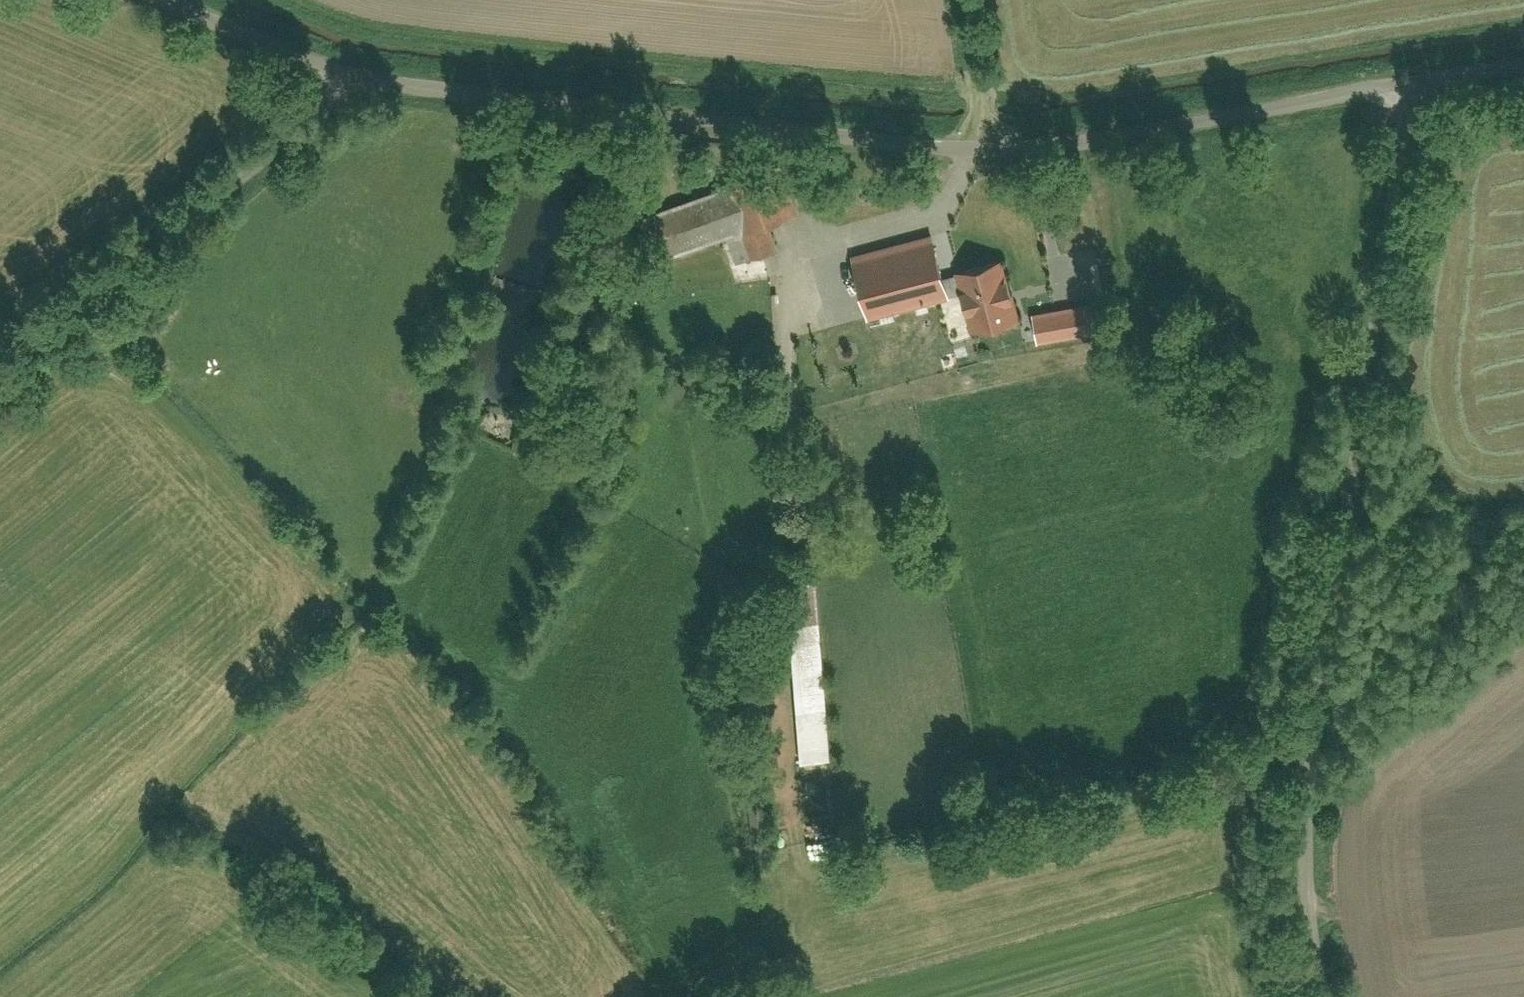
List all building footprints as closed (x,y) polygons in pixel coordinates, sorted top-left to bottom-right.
[(774,252),(766,229),(774,227),(757,177),(654,212),(671,262),(726,244),(733,265),(774,252)] [(943,236),(843,262),(860,328),(959,301),(956,289),(954,284),(953,277),(943,236)] [(1016,258),(959,273),(975,336),(1033,320),(1016,258)] [(1043,317),(1048,344),(1100,334),(1095,307),(1043,317)] [(794,646),(802,715),(829,712),(822,643),(794,646)]
